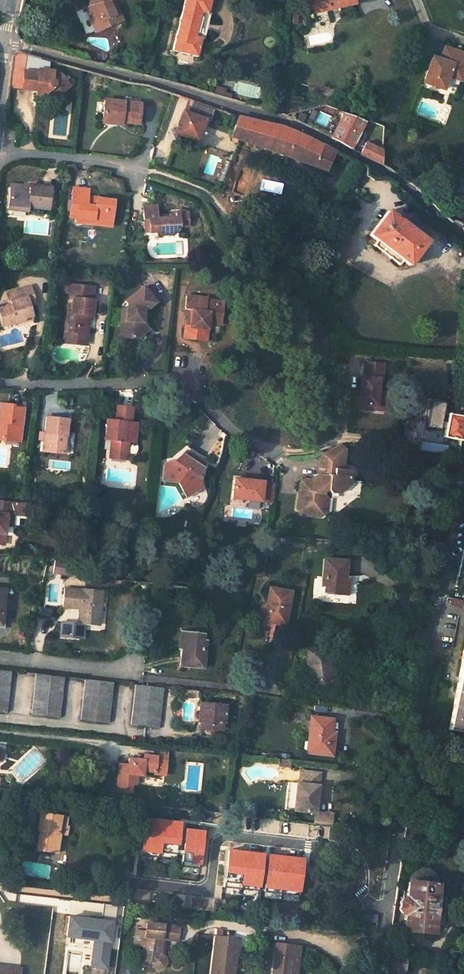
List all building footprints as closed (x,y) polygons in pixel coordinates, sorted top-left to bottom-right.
[(96,4),(92,2),(85,27),(108,33),(115,9),(119,10),(122,0),(97,0),(96,4)] [(175,51),(199,58),(204,39),(207,40),(214,16),(210,15),(215,0),(187,0),(175,51)] [(315,14),(357,8),(356,0),(314,0),(315,14)] [(113,34),(119,10),(115,9),(108,33),(113,34)] [(441,50),(437,63),(441,65),(445,52),(441,50)] [(421,84),(441,91),(445,79),(447,70),(460,75),(463,63),(463,58),(445,52),(441,65),(437,63),(429,60),(421,84)] [(38,72),(44,73),(43,65),(20,58),(18,57),(14,57),(10,89),(21,89),(23,72),(38,74),(38,72)] [(458,83),(460,75),(447,70),(445,79),(458,83)] [(38,74),(23,72),(21,89),(31,91),(31,88),(36,89),(35,98),(40,98),(49,91),(51,94),(59,94),(67,88),(66,87),(62,80),(59,76),(53,75),(53,73),(44,73),(38,72),(38,74)] [(66,77),(62,80),(66,87),(70,84),(66,77)] [(211,88),(209,95),(224,99),(225,96),(219,93),(220,90),(211,88)] [(103,100),(99,120),(138,125),(141,105),(103,100)] [(191,101),(187,115),(207,122),(212,108),(191,101)] [(186,139),(200,144),(207,122),(187,115),(183,127),(175,133),(182,142),(186,139)] [(359,140),(366,123),(341,115),(331,139),(350,149),(355,139),(359,140)] [(327,172),(334,154),(295,134),(283,129),(272,125),(238,117),(234,139),(243,142),(327,172)] [(175,133),(172,135),(178,144),(182,142),(175,133)] [(365,143),(360,154),(369,159),(382,166),(383,151),(365,143)] [(10,186),(7,208),(21,209),(22,206),(48,210),(50,188),(29,185),(28,188),(10,186)] [(94,193),(77,191),(75,216),(82,216),(82,220),(99,222),(99,226),(118,229),(121,202),(108,200),(108,203),(102,202),(102,200),(93,199),(94,193)] [(312,198),(320,202),(323,197),(315,193),(312,198)] [(268,207),(270,213),(278,216),(285,212),(288,205),(284,198),(279,195),(271,199),(268,207)] [(167,208),(153,206),(151,221),(157,222),(156,235),(165,236),(167,240),(181,241),(182,240),(184,238),(184,237),(185,231),(197,233),(199,219),(179,217),(178,224),(165,223),(166,215),(167,208)] [(428,241),(388,211),(370,236),(376,241),(372,245),(399,266),(403,261),(409,266),(428,241)] [(179,217),(166,215),(165,223),(178,224),(179,217)] [(0,326),(13,324),(13,322),(20,321),(19,318),(28,316),(25,300),(30,299),(28,286),(5,291),(7,300),(7,305),(0,307),(0,325),(0,326)] [(69,301),(69,310),(64,310),(63,325),(66,325),(66,333),(75,334),(74,341),(85,342),(86,330),(87,318),(91,319),(93,302),(89,301),(90,290),(64,287),(63,295),(68,296),(67,301),(69,301)] [(155,306),(142,291),(125,305),(127,309),(127,314),(125,331),(122,330),(120,340),(138,342),(138,336),(145,329),(141,325),(142,314),(145,314),(146,313),(155,306)] [(207,303),(188,301),(186,318),(192,319),(190,331),(195,331),(193,342),(208,344),(210,326),(221,328),(224,309),(207,306),(207,303)] [(13,325),(29,321),(28,316),(19,318),(20,321),(13,322),(13,324),(13,325)] [(63,325),(61,345),(85,348),(85,342),(74,341),(75,334),(66,333),(66,325),(63,325)] [(148,332),(145,329),(138,336),(138,342),(148,332)] [(190,331),(186,330),(185,341),(193,342),(195,331),(190,331)] [(355,409),(377,410),(378,375),(383,375),(383,362),(362,361),(361,376),(356,376),(355,409)] [(426,427),(439,428),(441,403),(428,402),(426,427)] [(1,444),(2,439),(17,441),(21,411),(12,411),(13,407),(0,406),(0,444),(1,444)] [(132,447),(134,427),(129,427),(130,412),(114,410),(113,423),(106,422),(104,443),(103,452),(109,453),(109,457),(126,459),(127,447),(132,447)] [(447,416),(443,438),(461,442),(463,422),(463,418),(447,416)] [(41,419),(38,455),(60,457),(62,421),(41,419)] [(312,484),(305,484),(300,487),(297,513),(301,518),(322,520),(326,517),(328,501),(324,496),(328,492),(332,497),(339,498),(351,488),(352,476),(350,474),(345,474),(347,454),(341,448),(330,454),(322,457),(319,483),(321,485),(317,487),(314,483),(312,484)] [(164,467),(162,485),(179,487),(187,502),(203,493),(201,482),(207,466),(188,454),(183,457),(174,465),(164,467)] [(125,465),(126,459),(109,457),(108,463),(125,465)] [(230,501),(273,502),(273,479),(231,479),(230,501)] [(0,505),(0,547),(2,547),(4,530),(5,518),(12,519),(13,506),(0,505)] [(10,530),(12,519),(5,518),(4,530),(10,530)] [(248,521),(247,529),(251,531),(254,529),(255,525),(253,521),(248,521)] [(325,587),(323,598),(343,600),(345,585),(339,584),(342,567),(322,563),(319,586),(325,587)] [(262,590),(258,621),(277,624),(282,593),(262,590)] [(103,595),(68,594),(66,611),(84,612),(83,629),(101,631),(103,595)] [(209,634),(186,629),(178,662),(202,667),(209,634)] [(447,729),(463,733),(463,640),(447,729)] [(306,657),(313,697),(331,694),(327,671),(329,670),(326,653),(306,657)] [(6,717),(11,675),(0,674),(0,717),(6,717)] [(36,678),(32,720),(59,723),(64,681),(36,678)] [(87,683),(82,726),(109,729),(114,686),(87,683)] [(143,689),(135,688),(130,731),(142,732),(148,690),(143,689)] [(160,691),(148,690),(142,732),(154,734),(160,691)] [(220,710),(195,707),(193,726),(197,726),(198,726),(197,733),(200,740),(208,741),(212,736),(212,728),(218,729),(220,710)] [(309,724),(304,757),(328,760),(330,749),(327,748),(330,726),(309,724)] [(122,766),(118,794),(134,797),(135,789),(139,790),(141,780),(146,780),(147,773),(157,774),(157,776),(169,778),(171,764),(160,763),(159,760),(147,759),(144,764),(132,763),(131,768),(122,766)] [(285,812),(294,813),(316,815),(321,777),(299,774),(298,786),(288,785),(285,812)] [(58,818),(59,811),(46,809),(45,815),(58,818)] [(43,825),(38,851),(58,855),(63,834),(61,834),(64,819),(58,818),(45,815),(43,814),(41,825),(43,825)] [(337,816),(320,814),(319,825),(336,827),(337,816)] [(295,844),(248,839),(245,863),(270,866),(270,869),(291,872),(295,844)] [(406,914),(405,930),(433,932),(435,915),(445,915),(446,903),(436,902),(437,886),(435,885),(434,875),(433,872),(432,870),(430,869),(430,868),(429,868),(419,867),(417,868),(413,871),(410,875),(410,885),(408,885),(407,900),(402,900),(400,903),(400,911),(401,914),(406,914)] [(159,956),(160,939),(177,940),(178,928),(146,925),(146,932),(135,931),(134,945),(144,946),(143,960),(149,961),(151,968),(154,971),(159,971),(165,968),(165,962),(160,956),(159,956)] [(238,929),(213,927),(209,973),(234,973),(238,929)] [(272,973),(295,973),(298,949),(276,946),(272,973)] [(401,968),(403,968),(404,957),(388,956),(386,973),(401,973),(401,968)]
